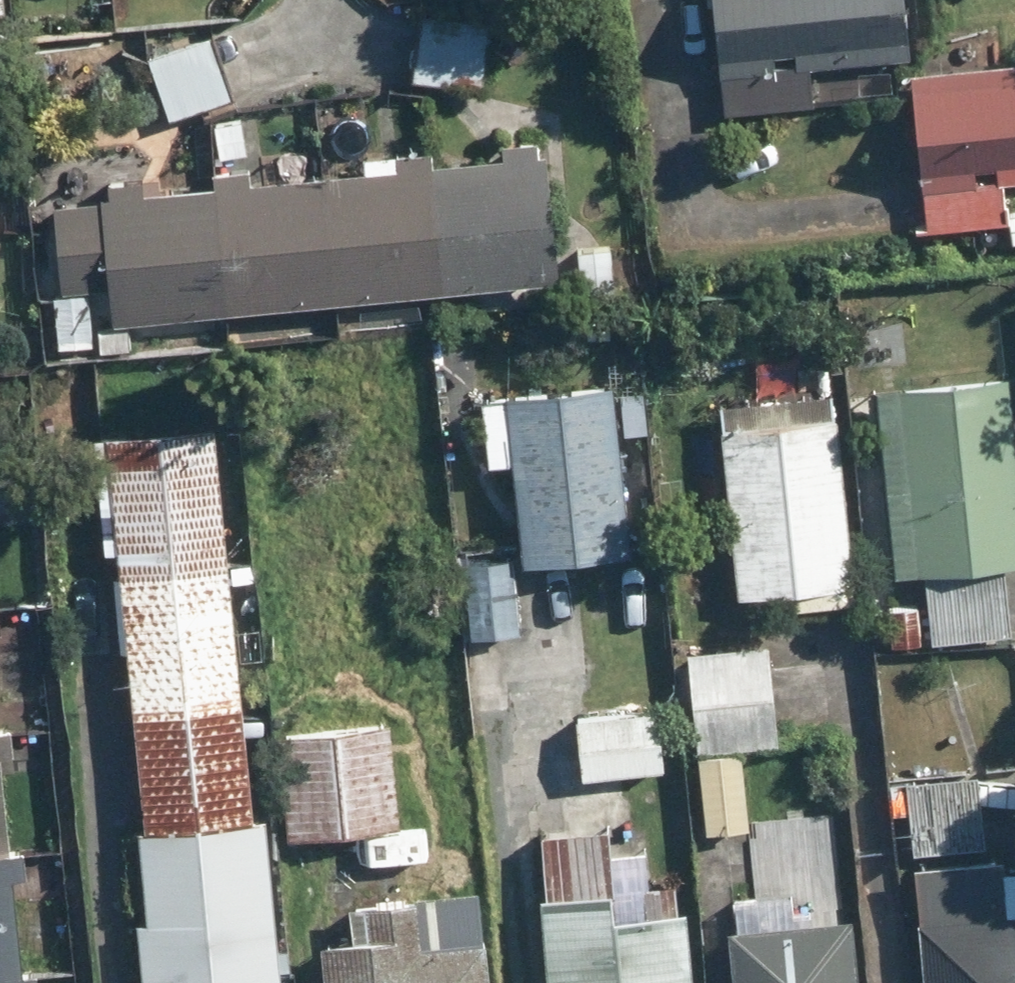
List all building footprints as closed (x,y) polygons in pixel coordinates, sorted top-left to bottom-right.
[(891,0),(704,0),(714,121),(814,112),(810,68),(896,60),(891,0)] [(998,17),(957,20),(961,76),(903,81),(915,232),(999,225),(998,214),(996,183),(1014,181),(1014,71),(1003,72),(998,17)] [(416,23),(409,90),(487,99),(495,33),(416,23)] [(134,64),(157,129),(225,104),(203,40),(134,64)] [(223,357),(220,317),(558,294),(549,161),(42,197),(48,292),(79,290),(82,327),(144,323),(147,363),(223,357)] [(1002,388),(863,400),(885,648),(997,638),(991,575),(1014,573),(1014,534),(1002,388)] [(602,389),(472,400),(481,511),(509,509),(513,558),(615,550),(602,389)] [(773,619),(843,613),(824,398),(708,409),(725,609),(772,605),(773,619)] [(135,982),(268,982),(257,825),(239,826),(213,431),(100,439),(135,982)] [(504,563),(456,565),(459,647),(508,644),(504,563)] [(667,649),(672,756),(690,755),(693,837),(741,835),(738,751),(773,750),(769,645),(667,649)] [(656,717),(572,722),(576,786),(660,781),(656,717)] [(393,730),(273,739),(280,846),(400,838),(393,730)] [(969,781),(893,788),(899,858),(975,852),(969,781)] [(12,970),(3,884),(20,883),(17,849),(0,850),(0,849),(0,982),(30,982),(28,969),(12,970)] [(387,861),(300,869),(310,982),(478,982),(474,939),(417,944),(413,898),(390,900),(387,861)] [(906,872),(916,982),(1014,982),(1014,876),(986,878),(985,865),(906,872)] [(525,895),(533,982),(684,982),(678,922),(606,929),(602,888),(525,895)] [(717,927),(720,982),(855,982),(852,919),(717,927)]
